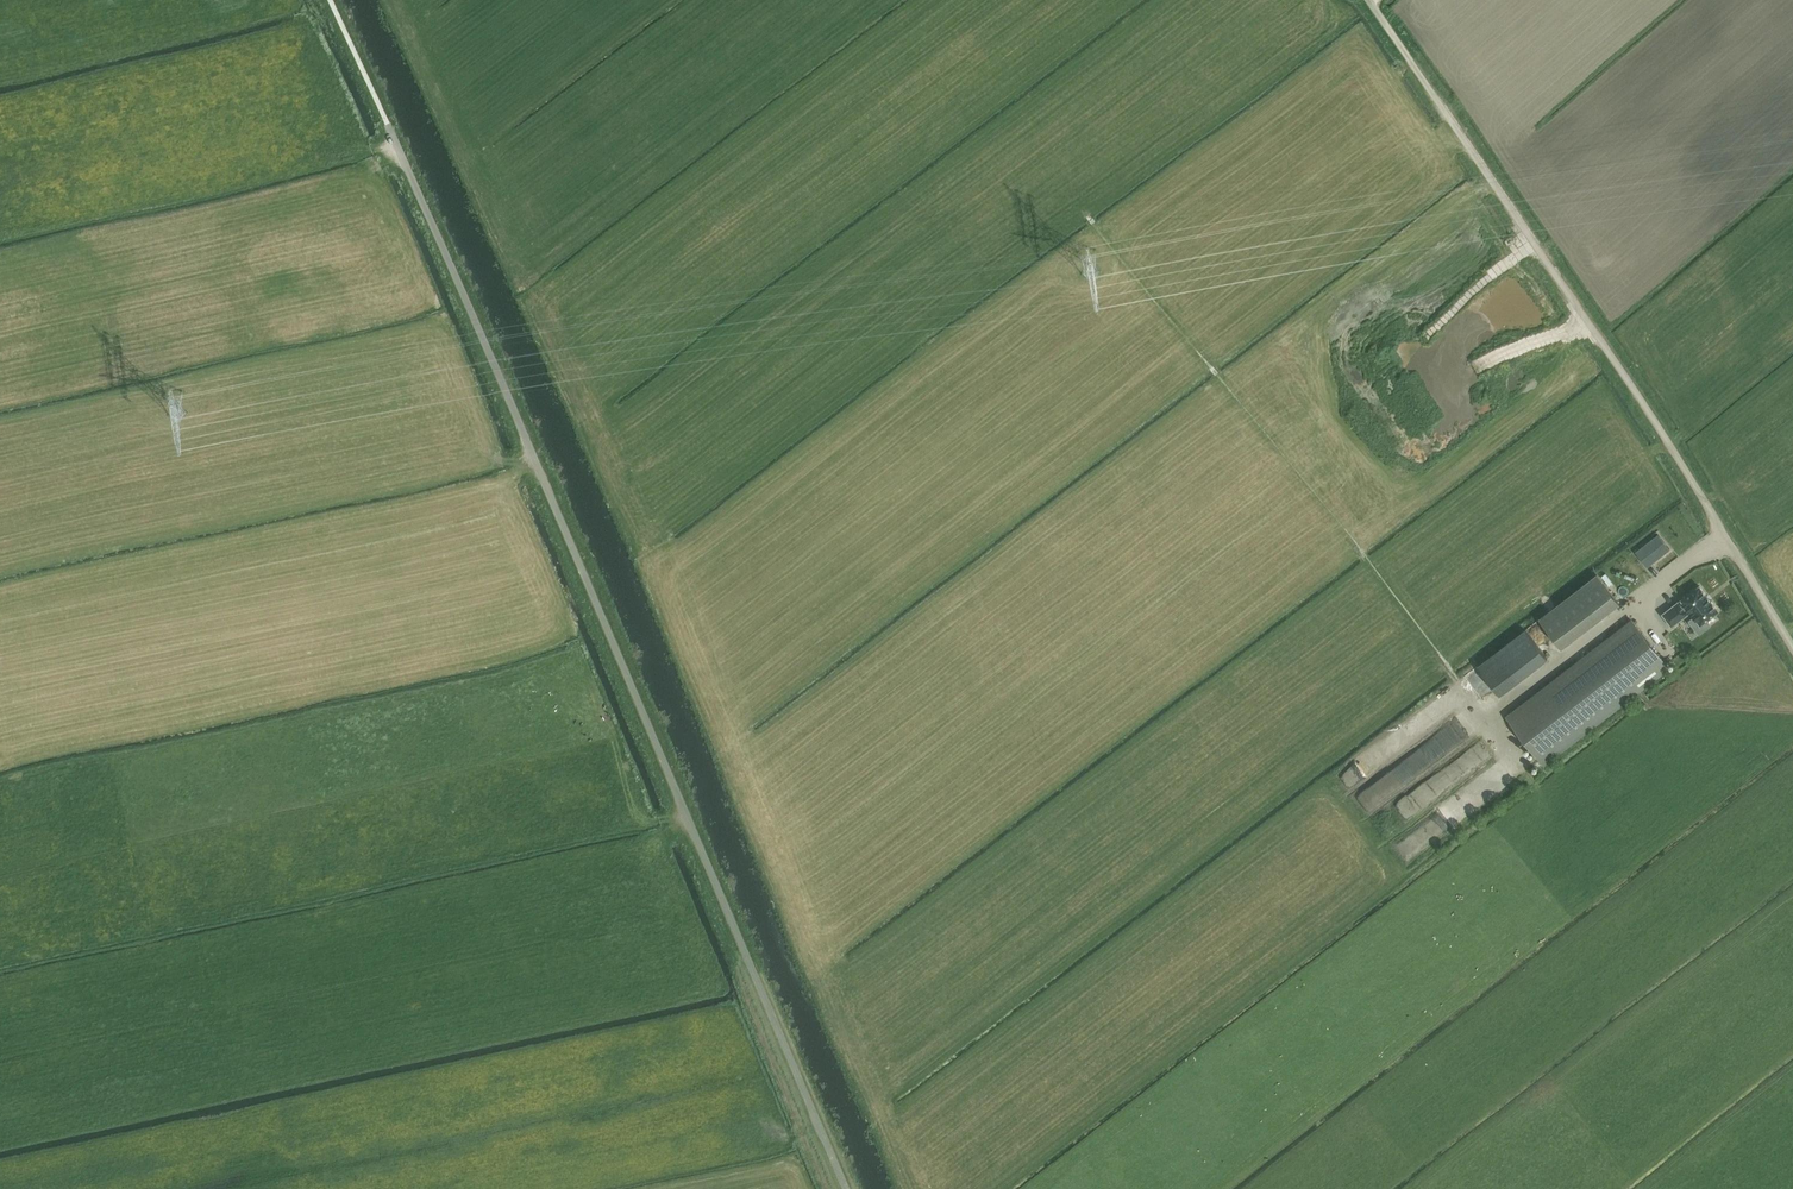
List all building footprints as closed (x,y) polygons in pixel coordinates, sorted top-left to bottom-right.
[(1432,335),(1437,331),(1433,326),(1416,338),(1422,346),(1434,338),(1432,335)] [(1654,560),(1669,549),(1654,530),(1639,542),(1654,560)] [(1607,566),(1619,579),(1626,574),(1613,560),(1607,566)] [(1618,603),(1597,575),(1539,619),(1561,648),(1618,603)] [(1663,614),(1672,625),(1687,614),(1686,613),(1690,610),(1695,617),(1690,620),(1699,632),(1709,625),(1705,620),(1717,611),(1718,610),(1717,609),(1700,587),(1699,586),(1698,586),(1698,587),(1683,599),(1681,599),(1682,600),(1679,603),(1678,602),(1663,614)] [(1509,717),(1544,763),(1635,694),(1670,667),(1635,621),(1509,717)] [(1478,666),(1500,695),(1547,658),(1526,630),(1478,666)] [(1417,747),(1431,762),(1456,739),(1442,724),(1417,747)]
